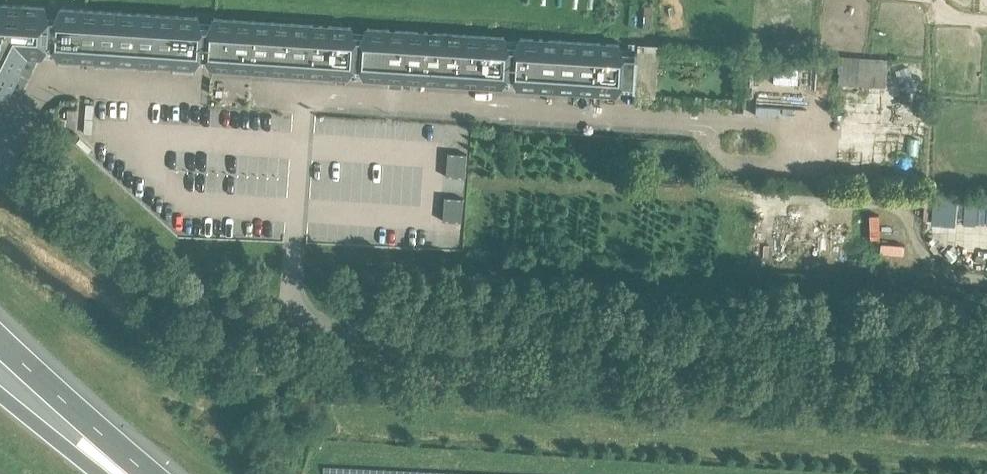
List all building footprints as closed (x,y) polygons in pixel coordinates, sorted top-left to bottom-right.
[(364,79),(502,87),(502,81),(518,82),(518,88),(617,95),(617,89),(636,90),(638,51),(619,50),(620,44),(521,37),(520,44),(504,43),(505,36),(367,27),(367,34),(351,33),(351,26),(214,18),(214,24),(198,23),(198,16),(61,8),(61,15),(44,14),(45,7),(0,4),(0,94),(10,94),(28,57),(41,58),(42,51),(58,52),(58,59),(195,68),(195,61),(211,62),(211,69),(348,78),(349,71),(365,72),(364,79)] [(457,210),(461,161),(451,160),(447,209),(457,210)] [(467,210),(471,162),(461,161),(457,210),(467,210)]
